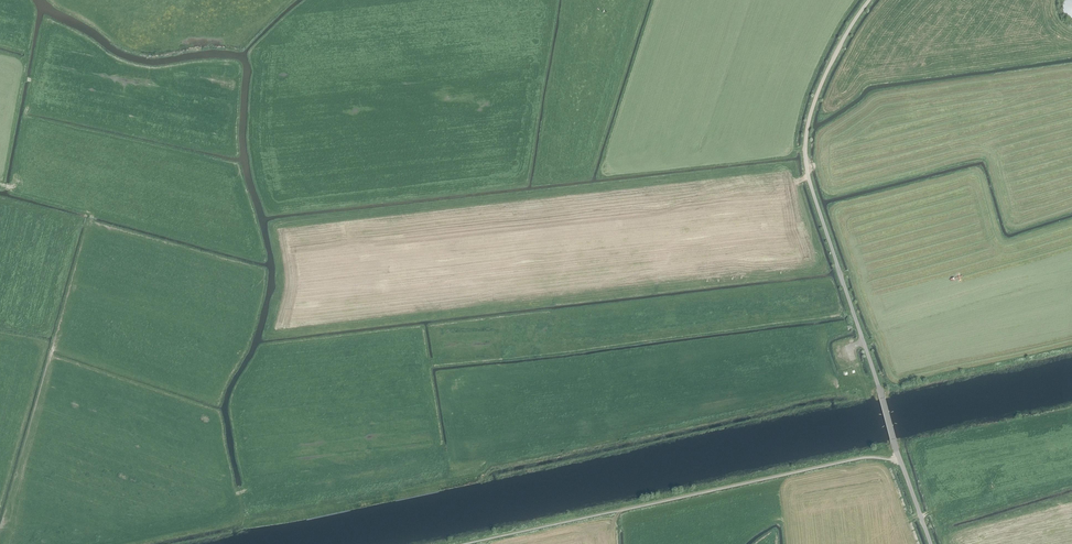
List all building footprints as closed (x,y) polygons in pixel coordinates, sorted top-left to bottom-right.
[(1063,7),(1063,11),(1065,14),(1067,17),(1069,19),(1071,21),(1071,0),(1065,0),(1065,1),(1063,4),(1063,7)]
